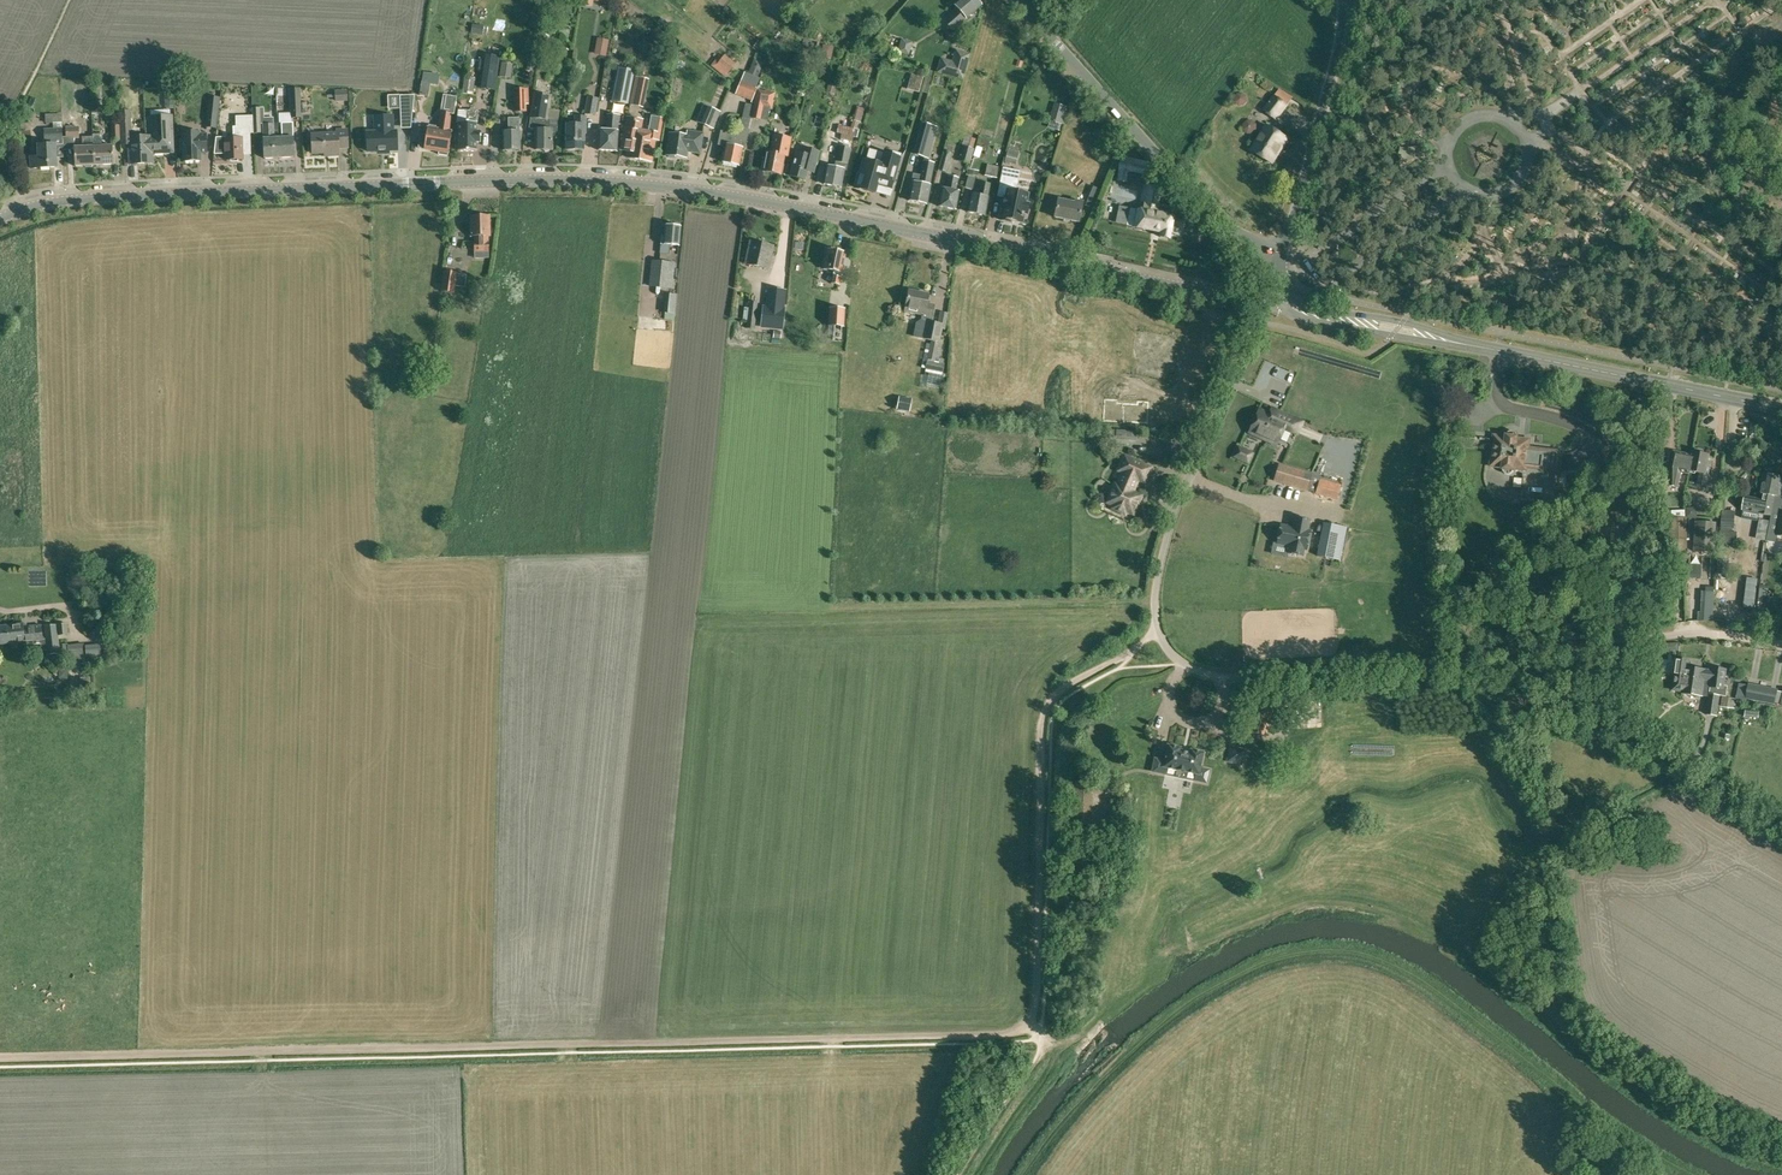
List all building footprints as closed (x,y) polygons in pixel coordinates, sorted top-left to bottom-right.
[(982,6),(976,0),(960,0),(954,5),(958,9),(944,21),(952,31),(966,19),(982,6)] [(604,53),(606,42),(607,38),(597,36),(594,51),(604,53)] [(942,60),(938,72),(961,79),(968,55),(956,52),(953,63),(942,60)] [(479,67),(484,67),(481,88),(494,90),(499,57),(486,55),(486,59),(481,59),(479,67)] [(717,65),(727,73),(733,67),(722,58),(717,65)] [(763,62),(754,58),(750,68),(760,72),(763,62)] [(634,86),(631,97),(641,99),(645,79),(635,77),(634,86)] [(736,94),(752,100),(757,88),(741,81),(736,94)] [(436,97),(438,85),(421,82),(419,95),(436,97)] [(627,115),(631,97),(634,86),(622,84),(621,91),(626,92),(624,103),(618,102),(616,114),(607,114),(606,130),(599,130),(598,150),(617,151),(618,131),(619,115),(622,114),(627,115)] [(300,117),(299,88),(291,89),(292,118),(300,117)] [(526,97),(529,97),(528,88),(513,89),(514,112),(526,112),(526,104),(526,97)] [(758,90),(754,109),(752,117),(760,119),(763,107),(771,108),(774,92),(765,91),(765,92),(758,90)] [(347,100),(346,91),(335,92),(336,101),(347,100)] [(536,129),(536,150),(552,150),(552,133),(558,133),(558,120),(547,120),(551,96),(534,93),(529,128),(536,129)] [(1243,105),(1247,101),(1246,96),(1242,93),(1237,93),(1234,98),(1234,103),(1238,106),(1243,105)] [(218,95),(210,94),(207,126),(215,127),(218,95)] [(412,113),(414,95),(400,95),(400,114),(412,113)] [(424,149),(439,151),(439,154),(447,156),(448,153),(452,131),(449,131),(452,114),(454,114),(457,97),(445,95),(443,112),(441,112),(438,129),(427,127),(427,128),(420,126),(418,135),(421,136),(419,148),(424,149)] [(1274,95),(1261,111),(1276,121),(1289,106),(1274,95)] [(595,116),(598,98),(587,96),(584,114),(595,116)] [(172,97),(166,98),(167,100),(163,100),(164,109),(174,108),(173,99),(172,99),(172,97)] [(1055,103),(1050,120),(1062,124),(1068,106),(1055,103)] [(719,112),(703,106),(697,121),(713,128),(719,112)] [(866,110),(858,107),(855,121),(853,121),(851,128),(838,125),(836,133),(841,134),(840,139),(839,146),(838,146),(834,168),(827,166),(824,184),(840,187),(843,170),(846,170),(850,148),(850,149),(852,141),(852,137),(856,138),(858,130),(859,130),(861,123),(862,123),(866,110)] [(253,133),(261,133),(259,108),(252,108),(253,133)] [(146,163),(145,136),(132,137),(130,110),(119,110),(120,140),(128,140),(129,164),(146,163)] [(466,111),(458,111),(456,123),(458,123),(458,151),(476,151),(476,142),(481,142),(481,131),(476,131),(476,122),(466,122),(466,111)] [(58,123),(58,129),(45,130),(45,145),(38,145),(38,156),(30,157),(31,168),(56,167),(55,145),(62,145),(62,129),(62,122),(61,113),(45,114),(45,123),(58,123)] [(145,136),(146,163),(153,163),(152,153),(165,152),(165,143),(173,143),(171,115),(150,116),(151,136),(145,136)] [(399,150),(399,130),(394,130),(393,115),(375,116),(376,131),(369,131),(370,151),(380,151),(380,153),(390,153),(390,150),(399,150)] [(651,161),(654,139),(658,139),(662,118),(651,116),(649,131),(640,130),(641,120),(627,117),(623,139),(630,141),(627,157),(651,161)] [(503,150),(520,150),(519,117),(508,118),(508,131),(503,131),(503,150)] [(585,133),(585,117),(576,117),(576,125),(567,124),(566,150),(583,150),(583,133),(585,133)] [(93,165),(93,146),(83,147),(83,137),(79,138),(78,126),(75,126),(75,119),(65,119),(65,127),(66,139),(74,138),(74,147),(75,166),(93,165)] [(282,137),(278,138),(279,158),(294,157),(292,122),(281,123),(282,137)] [(279,158),(278,138),(274,138),(273,123),(262,124),(264,158),(279,158)] [(922,123),(919,129),(918,129),(912,155),(929,159),(936,133),(925,131),(927,124),(922,123)] [(119,125),(111,125),(111,141),(120,140),(119,125)] [(309,137),(312,137),(312,153),(329,152),(329,156),(339,155),(338,148),(348,147),(347,130),(337,130),(337,133),(322,134),(322,127),(320,125),(308,126),(306,128),(307,135),(309,137)] [(1273,164),(1288,139),(1266,125),(1251,151),(1273,164)] [(226,138),(226,137),(216,138),(214,153),(225,153),(225,160),(242,159),(242,143),(250,143),(250,126),(232,127),(233,138),(226,138)] [(1106,138),(1104,135),(1097,127),(1092,131),(1101,142),(1106,138)] [(744,149),(749,130),(740,128),(739,135),(721,131),(718,145),(725,146),(722,162),(739,165),(742,148),(744,149)] [(199,135),(199,132),(183,132),(183,139),(180,139),(180,150),(183,150),(184,161),(200,161),(200,153),(206,152),(206,134),(199,135)] [(700,153),(702,133),(688,132),(688,136),(669,133),(666,154),(686,157),(687,151),(700,153)] [(93,146),(93,165),(113,164),(112,145),(103,146),(102,134),(92,134),(93,146)] [(774,135),(770,152),(767,151),(763,171),(780,174),(784,155),(787,156),(791,138),(774,135)] [(963,146),(959,162),(970,164),(974,150),(972,149),(975,139),(970,137),(970,138),(964,136),(962,146),(963,146)] [(816,166),(820,152),(806,148),(804,154),(796,152),(790,175),(805,180),(809,164),(816,166)] [(1005,162),(1015,164),(1018,152),(1008,149),(1005,162)] [(858,174),(854,187),(870,192),(873,183),(877,184),(878,180),(893,184),(900,158),(901,154),(892,151),(891,155),(883,153),(879,164),(863,160),(859,174),(858,174)] [(951,154),(945,152),(939,170),(946,172),(951,154)] [(1143,162),(1122,158),(1118,180),(1125,181),(1124,185),(1138,188),(1143,162)] [(997,178),(999,168),(988,165),(985,176),(997,178)] [(1003,208),(1000,220),(1009,222),(1010,220),(1022,222),(1024,213),(1027,214),(1029,203),(1026,203),(1028,194),(1015,191),(1019,172),(1003,168),(998,196),(1004,197),(1002,208),(1003,208)] [(929,185),(932,171),(921,169),(920,176),(913,175),(912,182),(908,201),(925,204),(929,185)] [(955,210),(959,191),(955,191),(958,178),(948,176),(946,189),(942,188),(938,206),(955,210)] [(987,197),(990,184),(981,182),(978,195),(971,193),(967,212),(984,215),(988,197),(987,197)] [(1158,204),(1156,204),(1160,187),(1144,184),(1141,201),(1144,202),(1143,210),(1138,209),(1134,227),(1160,232),(1159,236),(1169,238),(1173,216),(1170,216),(1172,209),(1158,206),(1158,204)] [(1078,222),(1082,204),(1058,199),(1054,217),(1078,222)] [(471,237),(474,236),(474,242),(474,252),(475,252),(475,258),(488,258),(488,251),(489,251),(488,236),(489,236),(489,215),(471,216),(471,225),(470,225),(471,237)] [(678,245),(680,227),(665,226),(664,236),(661,236),(660,253),(668,254),(669,245),(678,245)] [(768,268),(772,245),(751,241),(746,264),(768,268)] [(839,284),(844,256),(842,255),(842,252),(828,249),(824,269),(834,270),(831,283),(839,284)] [(651,275),(650,287),(665,288),(666,277),(667,262),(652,260),(651,275)] [(457,273),(445,271),(442,292),(454,293),(457,273)] [(927,321),(931,322),(932,316),(934,305),(926,304),(928,295),(908,291),(904,310),(922,314),(921,319),(923,321),(926,322),(927,321)] [(674,313),(676,295),(668,294),(666,313),(674,313)] [(755,317),(757,302),(750,301),(748,316),(747,325),(754,326),(755,317)] [(767,304),(766,307),(763,307),(761,326),(782,328),(784,309),(783,309),(783,306),(767,304)] [(845,308),(828,307),(827,326),(828,326),(827,333),(829,333),(828,338),(837,338),(837,340),(845,341),(845,334),(843,334),(845,308)] [(939,324),(928,322),(925,336),(938,339),(940,326),(944,327),(947,312),(942,311),(939,324)] [(938,344),(931,342),(928,359),(935,360),(938,344)] [(944,364),(942,364),(943,359),(939,358),(938,363),(927,361),(926,368),(942,371),(944,364)] [(1106,400),(1105,419),(1145,422),(1146,402),(1136,402),(1135,405),(1117,403),(1117,400),(1106,400)] [(1259,410),(1249,432),(1276,444),(1283,429),(1296,435),(1301,422),(1279,412),(1271,409),(1269,414),(1259,410)] [(1507,433),(1506,435),(1506,437),(1494,436),(1491,466),(1503,468),(1502,468),(1503,471),(1505,474),(1508,475),(1511,474),(1513,472),(1513,469),(1514,467),(1523,468),(1523,470),(1525,470),(1526,466),(1555,470),(1554,486),(1556,487),(1559,452),(1528,448),(1528,440),(1517,439),(1517,437),(1517,434),(1515,432),(1512,431),(1509,431),(1507,433)] [(1693,455),(1692,455),(1674,452),(1670,470),(1671,470),(1670,486),(1678,487),(1681,472),(1689,474),(1690,471),(1693,455)] [(1693,455),(1690,471),(1700,473),(1698,484),(1706,486),(1710,466),(1707,465),(1709,455),(1693,452),(1692,455),(1693,455)] [(1136,483),(1138,479),(1144,482),(1151,468),(1124,456),(1118,471),(1122,473),(1117,485),(1115,484),(1107,502),(1113,505),(1112,509),(1125,514),(1126,511),(1133,514),(1141,496),(1131,491),(1135,483),(1136,483)] [(1310,477),(1311,474),(1279,464),(1278,467),(1274,481),(1306,490),(1310,477)] [(1772,517),(1772,512),(1774,505),(1775,496),(1777,497),(1781,477),(1765,474),(1760,499),(1745,495),(1742,510),(1743,510),(1741,517),(1757,521),(1758,514),(1771,517),(1772,517)] [(1341,485),(1319,479),(1315,493),(1336,499),(1341,485)] [(1736,542),(1736,532),(1731,532),(1731,528),(1732,528),(1734,528),(1735,512),(1722,512),(1721,528),(1721,541),(1736,542)] [(1771,517),(1769,524),(1763,523),(1761,531),(1768,532),(1766,541),(1773,542),(1775,533),(1777,534),(1776,535),(1781,536),(1781,513),(1780,512),(1780,514),(1772,512),(1772,517),(1771,517)] [(1294,527),(1281,525),(1277,544),(1288,546),(1287,552),(1303,555),(1304,549),(1305,550),(1309,530),(1308,530),(1309,520),(1296,518),(1294,527)] [(1672,551),(1687,551),(1687,549),(1686,519),(1671,519),(1672,551)] [(1716,523),(1696,522),(1695,552),(1714,553),(1716,523)] [(1317,556),(1325,557),(1340,560),(1346,527),(1337,525),(1335,536),(1330,535),(1321,534),(1317,556)] [(1728,560),(1719,560),(1718,579),(1727,579),(1728,560)] [(1501,563),(1487,563),(1487,584),(1501,584),(1501,563)] [(1759,599),(1760,590),(1742,588),(1741,598),(1759,599)] [(23,623),(22,624),(22,626),(21,635),(22,642),(43,640),(41,625),(23,627),(23,623)] [(58,636),(68,634),(67,623),(57,625),(58,636)] [(22,624),(0,626),(0,644),(22,642),(21,635),(22,626),(22,624)] [(44,626),(46,651),(47,655),(51,654),(51,662),(59,661),(58,654),(60,654),(56,624),(44,626)] [(1666,643),(1667,651),(1678,650),(1678,642),(1666,643)] [(84,643),(68,645),(69,659),(85,658),(84,643)] [(87,661),(101,660),(100,644),(85,645),(87,661)] [(1677,659),(1675,675),(1709,681),(1706,694),(1720,696),(1726,697),(1727,689),(1723,688),(1726,670),(1713,668),(1713,671),(1706,670),(1688,667),(1689,660),(1677,659)] [(1709,681),(1675,675),(1672,690),(1682,692),(1682,693),(1708,697),(1706,714),(1716,716),(1720,696),(1706,694),(1709,681)] [(1777,691),(1749,685),(1746,699),(1774,705),(1777,691)] [(1642,708),(1647,696),(1640,693),(1633,711),(1641,715),(1644,709),(1642,708)] [(1726,697),(1724,697),(1722,706),(1732,708),(1732,705),(1736,705),(1737,699),(1726,697)] [(1272,709),(1254,704),(1247,731),(1265,735),(1272,709)] [(1155,759),(1152,771),(1206,783),(1209,770),(1200,768),(1203,752),(1191,750),(1190,753),(1179,751),(1180,748),(1168,745),(1164,761),(1155,759)] [(1244,750),(1230,747),(1227,761),(1241,764),(1244,750)] [(1091,825),(1093,782),(1070,781),(1068,825),(1091,825)]
